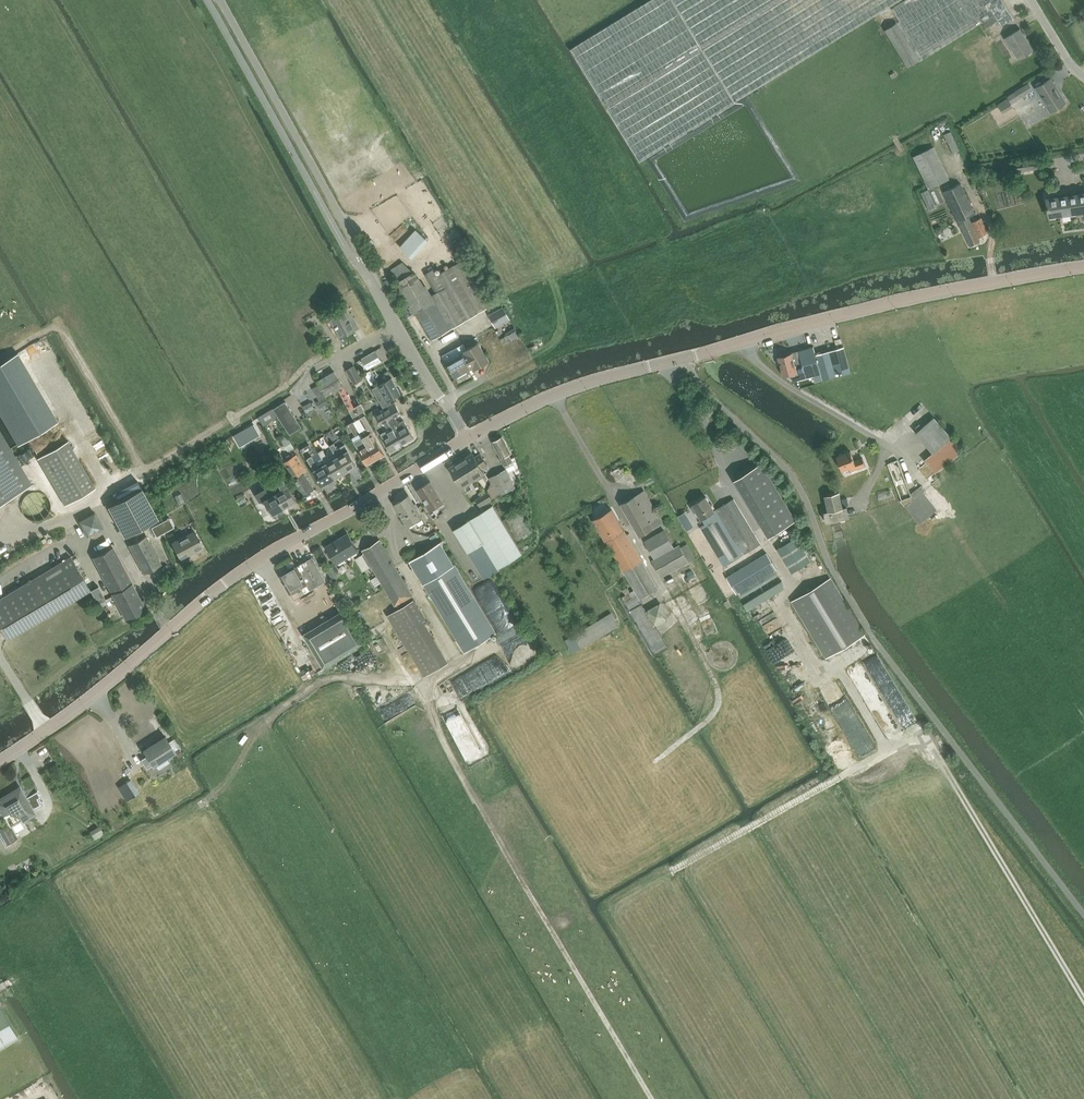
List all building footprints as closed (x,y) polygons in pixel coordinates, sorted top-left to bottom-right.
[(574,47),(642,159),(900,0),(649,0),(574,47)] [(1013,18),(1002,0),(905,0),(892,8),(900,21),(885,30),(908,66),(919,59),(920,60),(983,22),(986,27),(998,20),(1002,25),(1013,18)] [(1018,59),(1033,50),(1020,29),(1005,38),(1018,59)] [(1051,111),(1065,102),(1050,78),(1036,87),(1051,111)] [(1011,102),(1032,89),(1029,83),(1007,96),(1011,102)] [(1007,98),(998,104),(1001,110),(1011,104),(1007,98)] [(944,134),(952,153),(959,149),(951,131),(944,134)] [(920,153),(914,156),(916,161),(929,188),(935,185),(947,179),(949,178),(938,156),(933,147),(920,153)] [(1019,171),(1039,168),(1038,159),(1018,162),(1019,171)] [(1083,171),(1083,164),(1075,166),(1076,173),(1083,171)] [(951,188),(944,191),(970,247),(980,242),(978,237),(985,234),(988,233),(981,218),(971,222),(969,217),(975,214),(961,183),(951,188)] [(1083,212),(1083,193),(1068,195),(1070,214),(1083,212)] [(1049,217),(1070,214),(1068,195),(1046,198),(1049,217)] [(935,229),(938,234),(944,232),(941,226),(935,229)] [(416,228),(399,246),(411,257),(427,239),(416,228)] [(398,281),(399,280),(417,312),(433,339),(493,305),(466,258),(437,275),(433,268),(424,274),(436,293),(430,296),(424,285),(423,286),(414,272),(402,261),(391,269),(398,281)] [(342,336),(356,328),(349,315),(351,314),(346,306),(330,315),(342,336)] [(504,306),(491,313),(498,325),(511,318),(504,306)] [(515,328),(507,333),(508,335),(511,341),(520,336),(515,328)] [(508,335),(499,339),(503,346),(511,341),(508,335)] [(468,348),(479,367),(489,361),(479,342),(468,348)] [(468,348),(467,349),(463,343),(442,354),(456,378),(474,368),(475,369),(479,367),(468,348)] [(823,380),(850,372),(843,346),(815,354),(813,346),(806,347),(807,350),(808,350),(816,374),(821,373),(823,380)] [(793,381),(816,374),(808,350),(807,350),(806,347),(790,352),(791,353),(777,356),(783,375),(791,373),(793,381)] [(376,351),(362,358),(368,369),(382,361),(377,350),(376,351)] [(0,364),(0,415),(18,446),(58,423),(18,354),(0,364)] [(346,370),(354,384),(363,380),(354,366),(346,370)] [(323,378),(317,381),(319,384),(326,396),(338,388),(342,386),(333,371),(323,378)] [(388,401),(400,394),(392,378),(373,388),(383,407),(390,403),(388,401)] [(318,385),(312,388),(319,400),(324,397),(318,385)] [(344,385),(342,386),(338,388),(350,410),(355,420),(354,421),(361,434),(376,459),(384,454),(371,432),(374,430),(365,414),(366,414),(360,404),(355,407),(344,385)] [(321,409),(329,404),(325,398),(317,402),(321,409)] [(285,400),(273,408),(289,435),(302,427),(285,400)] [(401,445),(414,438),(404,421),(399,424),(394,416),(400,413),(395,403),(382,410),(401,445)] [(382,410),(376,413),(382,424),(384,423),(388,430),(380,434),(390,451),(401,445),(382,410)] [(923,460),(935,473),(962,451),(934,417),(916,432),(932,452),(923,460)] [(376,459),(361,434),(354,421),(349,424),(356,437),(353,439),(368,464),(376,459)] [(250,441),(260,435),(254,424),(244,430),(250,441)] [(240,447),(250,441),(244,430),(234,436),(240,447)] [(502,435),(492,441),(501,457),(500,458),(505,466),(505,465),(509,472),(514,469),(518,467),(515,456),(512,458),(510,454),(512,453),(511,452),(502,435)] [(287,436),(281,440),(289,452),(294,448),(287,436)] [(28,485),(0,438),(0,502),(28,485)] [(68,442),(38,459),(66,506),(96,488),(68,442)] [(334,443),(330,445),(337,457),(346,471),(357,465),(348,450),(345,444),(337,449),(334,443)] [(323,450),(319,452),(322,458),(334,478),(346,471),(337,457),(330,461),(323,450)] [(851,470),(865,464),(862,456),(855,460),(851,451),(837,456),(842,469),(849,467),(851,470)] [(473,453),(462,460),(475,479),(485,472),(482,467),(487,464),(480,453),(475,456),(473,453)] [(314,489),(300,467),(303,465),(296,454),(285,461),(296,478),(293,480),(303,496),(314,489)] [(312,456),(309,458),(324,484),(334,478),(322,458),(315,462),(312,456)] [(898,459),(887,464),(889,469),(892,475),(901,500),(918,523),(919,524),(936,511),(935,510),(922,492),(924,491),(920,486),(911,493),(898,459)] [(463,487),(475,479),(462,460),(450,468),(463,487)] [(797,521),(761,462),(734,478),(769,538),(797,521)] [(491,483),(487,490),(492,498),(515,486),(514,484),(518,481),(513,471),(508,473),(506,469),(488,478),(491,483)] [(647,485),(654,481),(651,476),(644,480),(647,485)] [(284,478),(272,485),(277,493),(285,507),(297,500),(284,478)] [(435,516),(443,511),(439,505),(444,502),(430,481),(417,489),(435,516)] [(272,485),(256,494),(261,502),(265,499),(274,514),(285,507),(277,493),(272,485)] [(124,536),(156,519),(141,489),(109,506),(124,536)] [(890,489),(877,493),(879,499),(892,496),(890,489)] [(640,535),(662,522),(644,491),(621,504),(640,535)] [(480,505),(491,498),(488,492),(476,499),(480,505)] [(824,511),(826,522),(849,517),(847,506),(843,507),(839,492),(825,495),(828,511),(824,511)] [(409,525),(422,516),(408,495),(395,503),(409,525)] [(706,496),(693,504),(701,519),(703,518),(706,523),(701,526),(725,565),(760,544),(734,498),(714,510),(706,496)] [(516,541),(503,520),(493,505),(492,505),(489,500),(480,505),(483,510),(469,519),(470,521),(455,531),(468,551),(472,549),(487,573),(522,552),(520,549),(516,541)] [(515,502),(508,507),(511,512),(518,508),(515,502)] [(519,510),(503,520),(516,541),(520,539),(532,531),(519,510)] [(646,610),(647,610),(640,598),(657,588),(611,510),(594,520),(635,589),(622,597),(656,653),(668,645),(655,624),(653,625),(646,610)] [(104,529),(95,512),(79,521),(87,537),(104,529)] [(152,527),(156,536),(174,527),(169,518),(152,527)] [(688,561),(695,558),(687,544),(681,547),(679,544),(673,548),(664,530),(644,541),(654,559),(652,560),(661,577),(689,562),(688,561)] [(181,558),(202,547),(194,532),(173,543),(181,558)] [(337,562),(358,548),(348,532),(339,538),(340,539),(328,547),(337,562)] [(146,535),(128,544),(144,573),(161,564),(146,535)] [(795,538),(777,548),(792,573),(810,563),(795,538)] [(396,606),(414,596),(380,540),(363,550),(364,553),(356,558),(363,570),(372,565),(396,606)] [(465,651),(495,633),(440,542),(410,561),(465,651)] [(112,547),(93,557),(125,618),(145,608),(112,547)] [(737,592),(776,568),(767,553),(727,577),(737,592)] [(71,556),(0,599),(0,627),(7,639),(90,589),(71,556)] [(281,575),(294,597),(325,579),(313,557),(281,575)] [(825,657),(864,634),(830,577),(791,601),(825,657)] [(748,611),(786,587),(782,580),(744,604),(748,611)] [(387,616),(424,677),(449,662),(424,621),(426,619),(414,599),(387,616)] [(653,625),(655,624),(668,617),(661,603),(647,610),(646,610),(653,625)] [(324,668),(366,643),(345,609),(303,634),(324,668)] [(611,612),(564,640),(572,653),(619,626),(611,612)] [(146,755),(141,759),(147,768),(152,765),(155,763),(159,769),(169,763),(166,757),(175,751),(174,750),(167,739),(166,737),(144,751),(146,755)] [(130,779),(119,786),(127,800),(138,793),(130,779)] [(0,799),(0,810),(9,826),(10,826),(34,812),(33,808),(40,804),(37,798),(40,796),(37,791),(26,798),(22,791),(20,793),(16,792),(15,790),(0,799)] [(95,840),(104,834),(99,826),(90,832),(95,840)] [(18,1037),(0,1006),(0,1048),(18,1037)]
